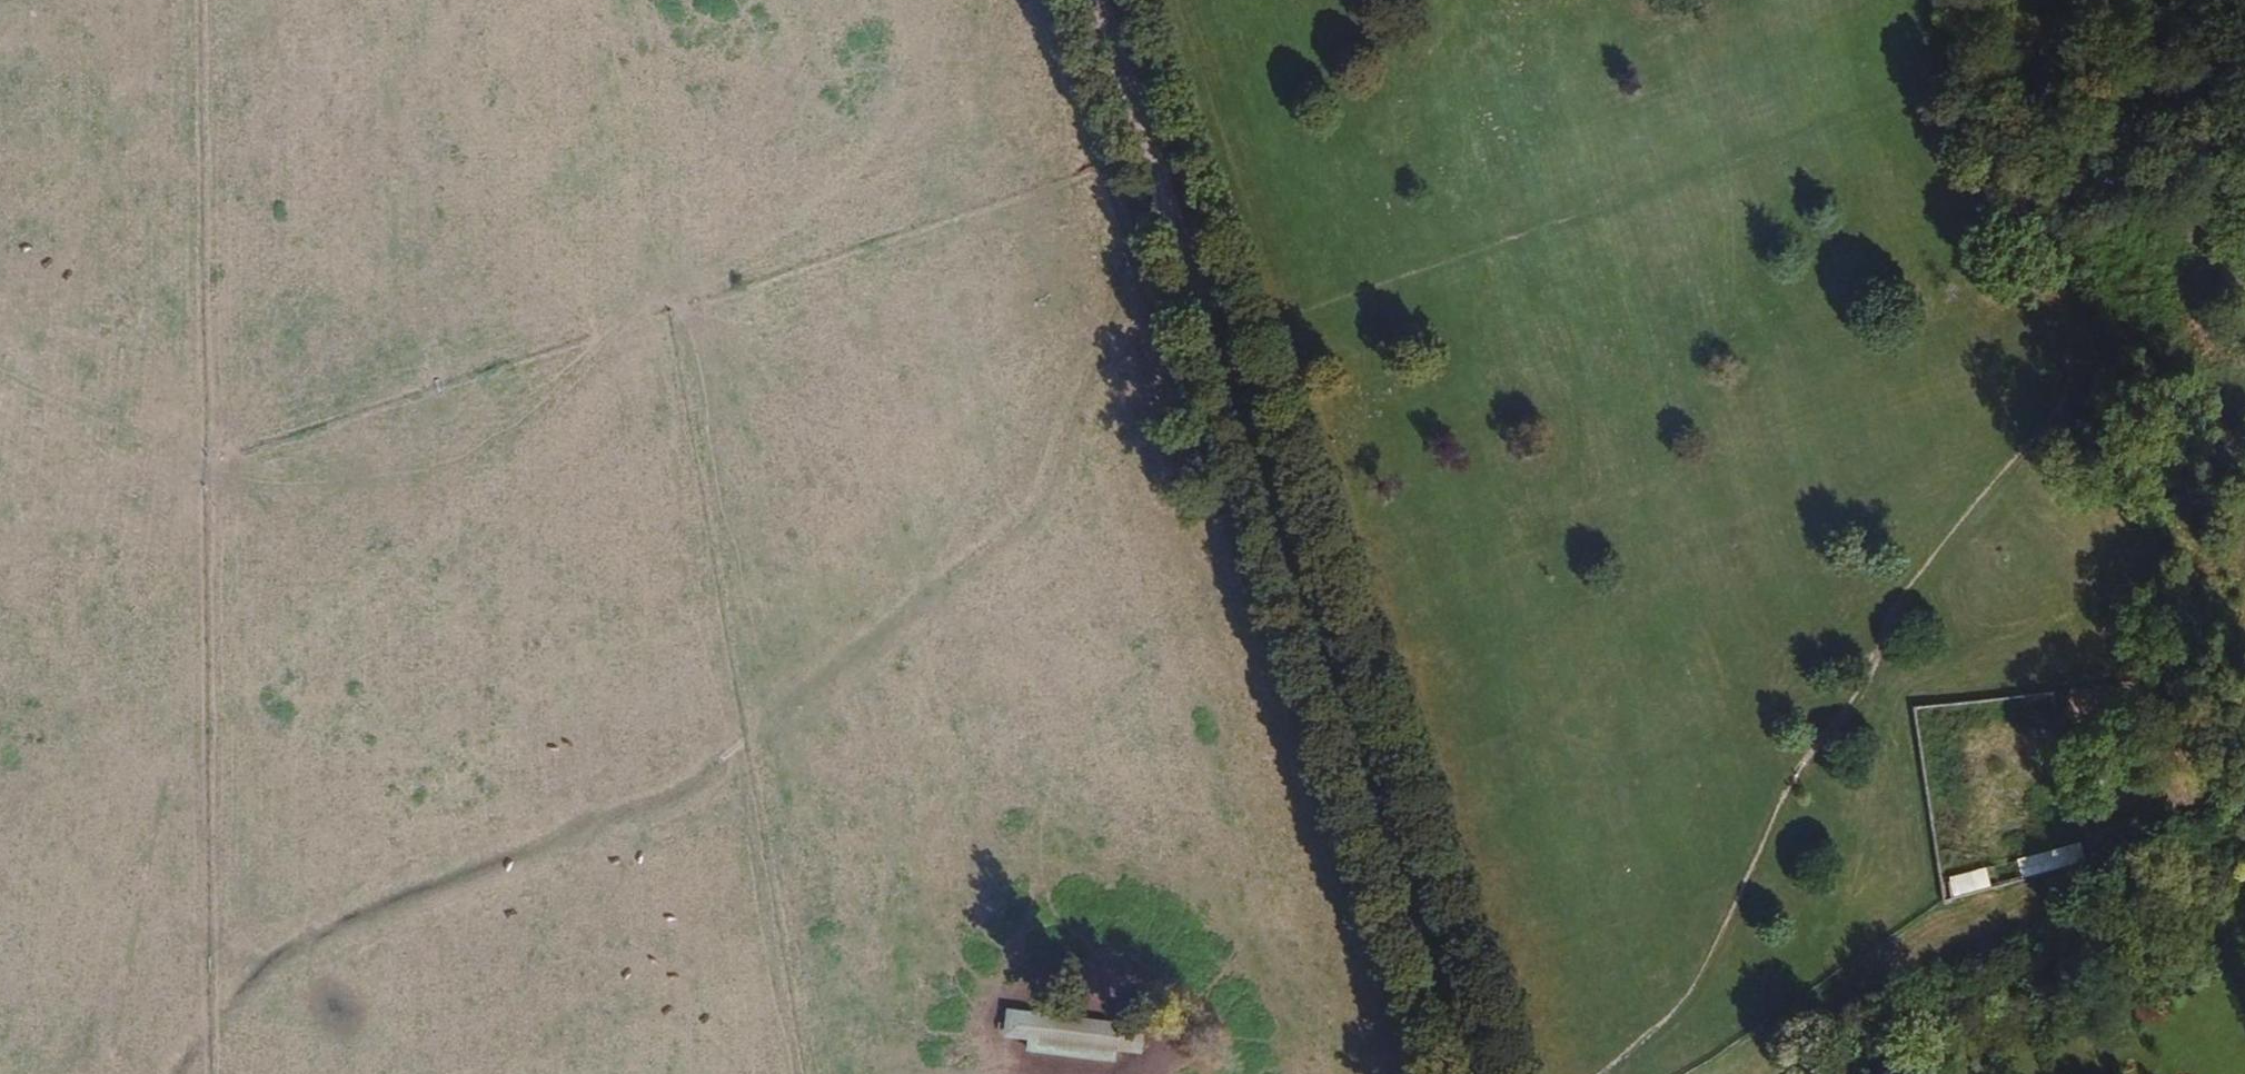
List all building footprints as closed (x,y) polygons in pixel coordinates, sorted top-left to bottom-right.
[(2078,845),(2013,856),(2016,873),(2081,862),(2078,845)] [(1947,896),(1987,886),(1982,868),(1943,877),(1947,896)] [(1149,1027),(1013,1012),(1010,1037),(1033,1039),(1031,1051),(1118,1061),(1119,1051),(1146,1054),(1149,1027)]
